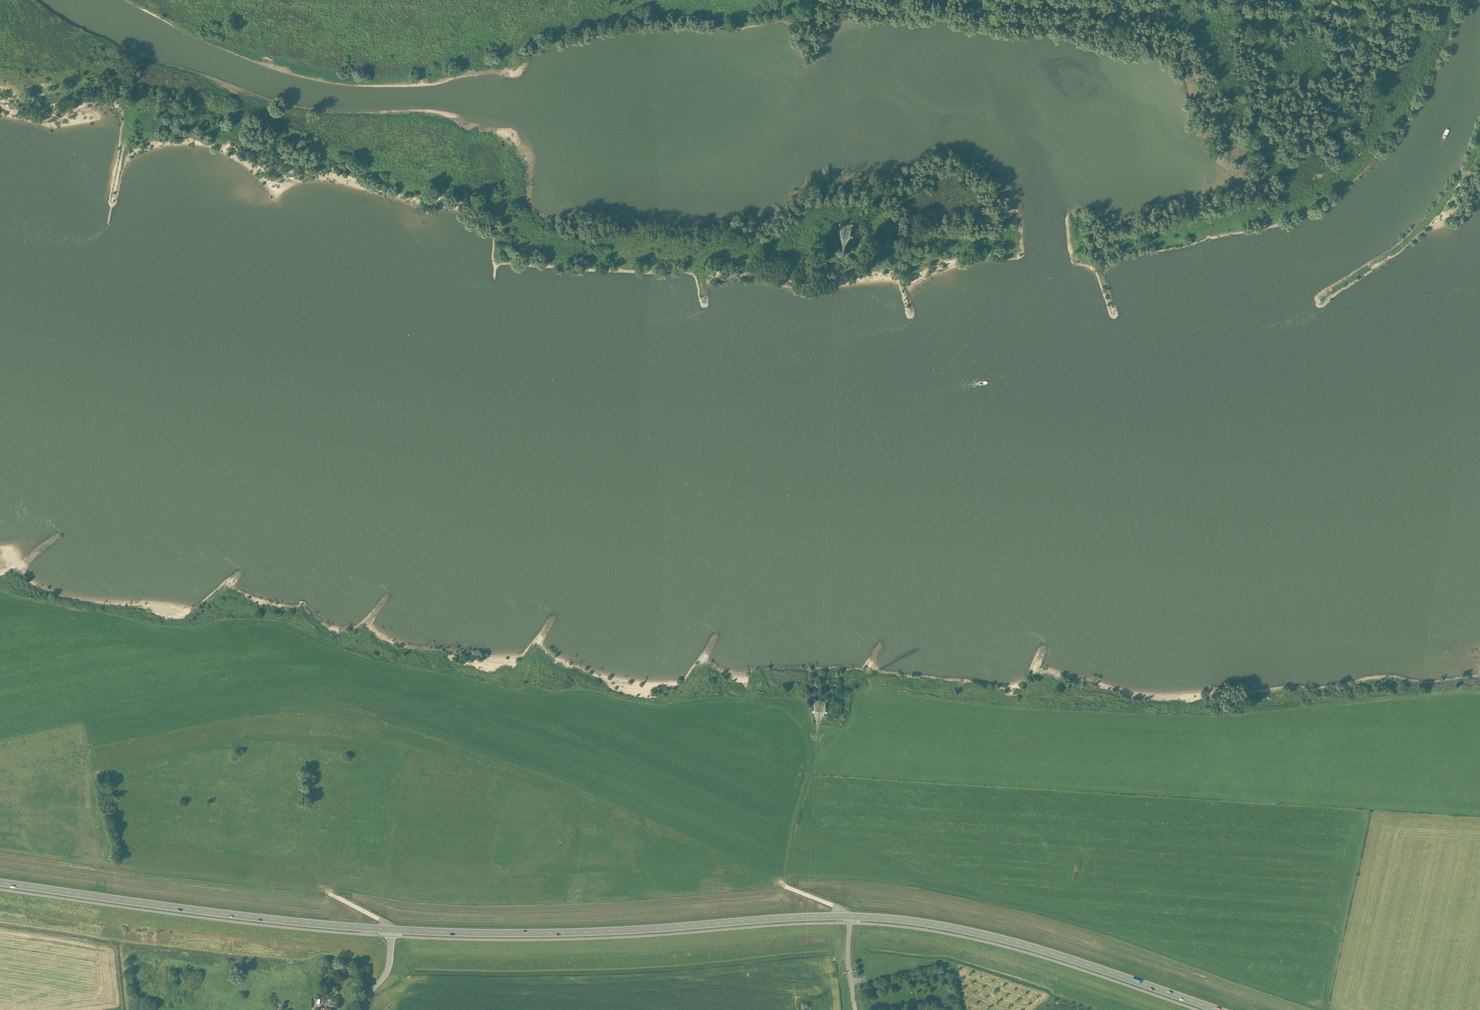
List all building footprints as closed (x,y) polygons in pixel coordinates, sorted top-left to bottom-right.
[(815,710),(826,710),(826,699),(815,699),(815,710)]
